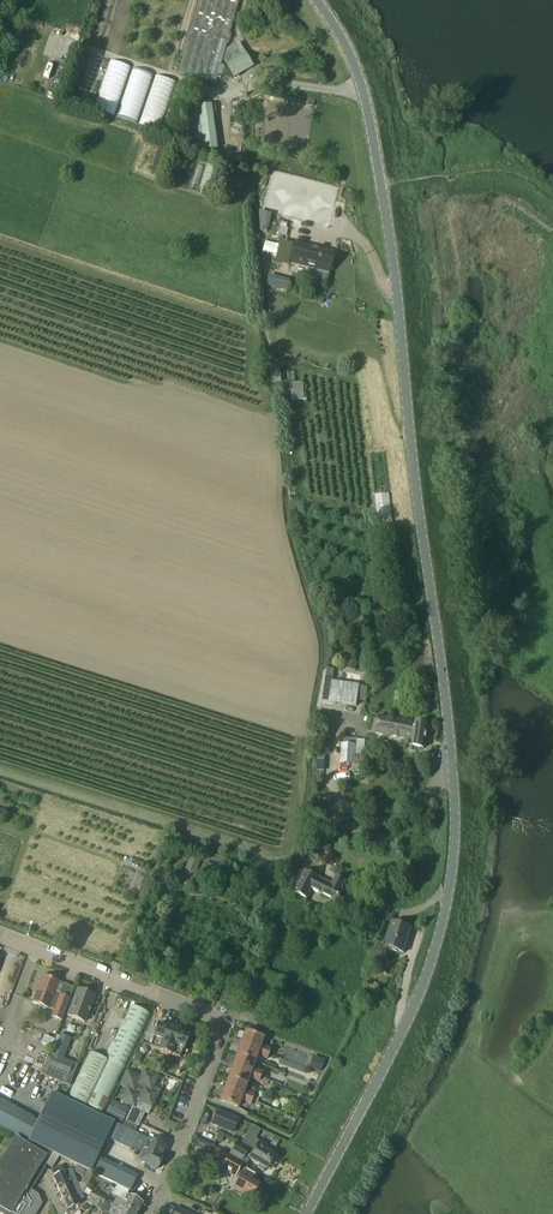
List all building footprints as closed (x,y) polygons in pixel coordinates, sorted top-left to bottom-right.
[(179,73),(216,83),(218,75),(221,65),(239,0),(200,0),(179,73)] [(228,49),(225,60),(229,67),(221,65),(218,75),(225,77),(225,76),(232,78),(235,77),(254,67),(245,51),(240,43),(228,49)] [(108,60),(97,110),(118,114),(129,64),(108,60)] [(117,116),(161,130),(176,81),(155,74),(132,67),(117,116)] [(213,114),(216,113),(215,105),(188,108),(191,130),(203,128),(206,150),(218,148),(213,114)] [(160,151),(152,173),(159,175),(166,153),(160,151)] [(281,227),(279,234),(287,236),(289,229),(287,228),(282,227),(281,227)] [(295,242),(290,264),(330,274),(335,252),(295,242)] [(270,274),(267,287),(287,292),(290,279),(270,274)] [(292,400),(304,400),(303,382),(291,383),(292,400)] [(349,661),(347,668),(355,670),(357,663),(349,661)] [(345,704),(357,706),(357,701),(360,686),(333,682),(334,678),(327,676),(323,701),(345,704)] [(360,686),(357,701),(367,703),(369,687),(360,686)] [(376,733),(413,739),(414,739),(416,723),(378,717),(376,733)] [(414,739),(413,739),(412,746),(424,748),(428,725),(416,723),(414,739)] [(356,764),(357,739),(342,739),(341,763),(356,764)] [(319,811),(317,824),(324,825),(326,812),(319,811)] [(325,842),(322,849),(329,853),(332,846),(325,842)] [(189,857),(185,870),(195,874),(200,861),(189,857)] [(205,863),(202,871),(217,876),(220,868),(205,863)] [(341,889),(345,881),(336,876),(332,885),(318,878),(318,877),(305,871),(295,892),(308,899),(312,889),(337,902),(343,890),(341,889)] [(413,928),(392,922),(384,948),(405,954),(413,928)] [(62,1020),(69,998),(60,994),(59,996),(54,994),(59,982),(41,976),(38,986),(35,985),(32,993),(35,994),(32,1002),(49,1009),(49,1008),(54,1010),(52,1016),(62,1020)] [(78,989),(68,1016),(84,1022),(94,995),(78,989)] [(268,1012),(272,1001),(265,998),(261,1009),(268,1012)] [(89,1052),(72,1088),(68,1096),(104,1113),(151,1015),(131,1006),(105,1060),(89,1052)] [(167,1029),(157,1025),(153,1037),(154,1038),(150,1047),(158,1050),(158,1051),(170,1056),(171,1055),(179,1058),(183,1049),(184,1049),(189,1037),(179,1033),(181,1027),(169,1023),(167,1029)] [(245,1032),(241,1044),(269,1054),(271,1050),(260,1046),(263,1039),(245,1032)] [(70,1085),(78,1065),(63,1058),(71,1038),(61,1035),(45,1075),(70,1085)] [(45,1036),(42,1043),(51,1047),(54,1040),(45,1036)] [(267,1060),(269,1054),(241,1044),(237,1055),(255,1062),(257,1056),(267,1060)] [(142,1056),(136,1054),(133,1061),(140,1063),(142,1056)] [(232,1067),(261,1077),(262,1075),(262,1073),(252,1069),(255,1062),(237,1055),(232,1067)] [(314,1056),(310,1068),(320,1072),(325,1060),(314,1056)] [(259,1082),(261,1077),(232,1067),(228,1078),(246,1085),(248,1079),(259,1083),(259,1082)] [(125,1121),(134,1126),(138,1127),(148,1107),(151,1109),(158,1094),(151,1091),(158,1077),(144,1071),(140,1078),(127,1071),(120,1085),(127,1089),(120,1102),(132,1108),(128,1114),(127,1113),(127,1112),(110,1104),(106,1114),(122,1122),(125,1116),(127,1117),(125,1121)] [(224,1090),(252,1100),(254,1095),(244,1091),(246,1085),(228,1078),(224,1090)] [(250,1104),(252,1100),(224,1090),(220,1101),(238,1108),(241,1101),(250,1104)] [(0,1101),(0,1127),(19,1137),(22,1138),(29,1142),(79,1166),(87,1170),(117,1185),(122,1187),(129,1190),(130,1191),(135,1179),(95,1160),(106,1138),(131,1150),(135,1141),(138,1135),(131,1132),(134,1126),(125,1121),(122,1128),(52,1094),(39,1121),(0,1101)] [(216,1110),(211,1124),(213,1125),(232,1132),(237,1119),(216,1110)] [(166,1120),(164,1126),(174,1131),(177,1125),(166,1120)] [(251,1126),(248,1131),(255,1135),(258,1130),(251,1126)] [(165,1148),(138,1135),(135,1141),(141,1143),(140,1144),(143,1145),(142,1148),(144,1149),(139,1161),(157,1170),(163,1157),(161,1156),(165,1148)] [(254,1139),(254,1140),(246,1135),(240,1145),(237,1143),(230,1155),(246,1165),(249,1159),(259,1165),(257,1169),(264,1172),(266,1169),(267,1170),(267,1169),(269,1170),(273,1163),(271,1162),(274,1156),(266,1151),(268,1147),(254,1139)] [(274,1137),(270,1145),(275,1148),(279,1140),(274,1137)] [(0,1213),(36,1213),(42,1204),(38,1195),(31,1191),(46,1166),(41,1162),(44,1157),(16,1140),(0,1165),(0,1213)] [(216,1149),(211,1157),(218,1161),(224,1165),(221,1170),(238,1180),(233,1189),(251,1199),(260,1185),(253,1181),(256,1175),(245,1169),(247,1166),(229,1156),(223,1152),(216,1149)] [(61,1166),(51,1171),(54,1177),(53,1178),(60,1194),(78,1186),(78,1185),(71,1170),(64,1173),(61,1166)] [(76,1167),(74,1170),(75,1174),(82,1177),(85,1171),(76,1167)] [(86,1172),(80,1185),(86,1188),(93,1175),(86,1172)] [(112,1194),(117,1196),(114,1203),(136,1213),(137,1213),(143,1204),(127,1195),(129,1190),(122,1187),(117,1185),(112,1194)] [(81,1193),(78,1186),(60,1194),(67,1210),(79,1205),(77,1201),(84,1198),(81,1193)] [(92,1191),(89,1198),(95,1201),(96,1202),(99,1195),(92,1191)] [(95,1201),(93,1205),(100,1210),(106,1199),(99,1195),(96,1202),(95,1201)] [(100,1210),(106,1212),(108,1213),(109,1213),(136,1213),(114,1203),(106,1199),(100,1210)]
